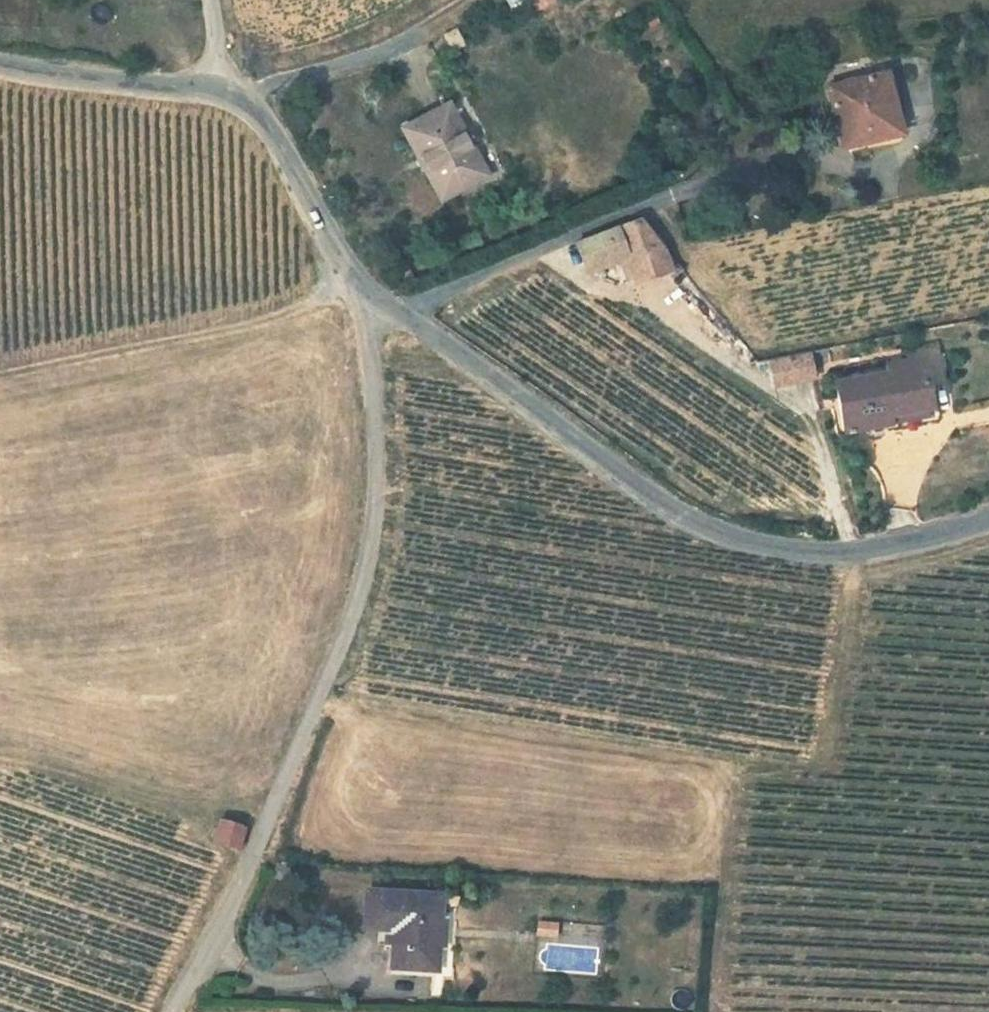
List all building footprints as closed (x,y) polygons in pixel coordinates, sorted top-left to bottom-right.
[(888,88),(884,71),(828,87),(840,136),(860,130),(863,141),(889,132),(879,90),(888,88)] [(486,175),(447,105),(405,128),(443,198),(486,175)] [(671,279),(681,271),(639,221),(576,244),(587,269),(624,252),(635,280),(670,267),(674,273),(670,277),(671,279)] [(807,351),(770,361),(775,385),(814,377),(807,351)] [(887,364),(889,371),(862,376),(847,379),(835,381),(844,430),(847,430),(847,431),(851,431),(851,429),(888,422),(887,415),(927,407),(918,358),(887,364)] [(847,379),(862,376),(861,369),(845,372),(847,379)] [(239,847),(244,828),(221,822),(216,841),(239,847)] [(440,917),(441,895),(367,891),(366,927),(394,929),(393,966),(437,969),(439,944),(444,944),(446,917),(440,917)] [(535,937),(555,938),(557,922),(536,920),(535,937)]
